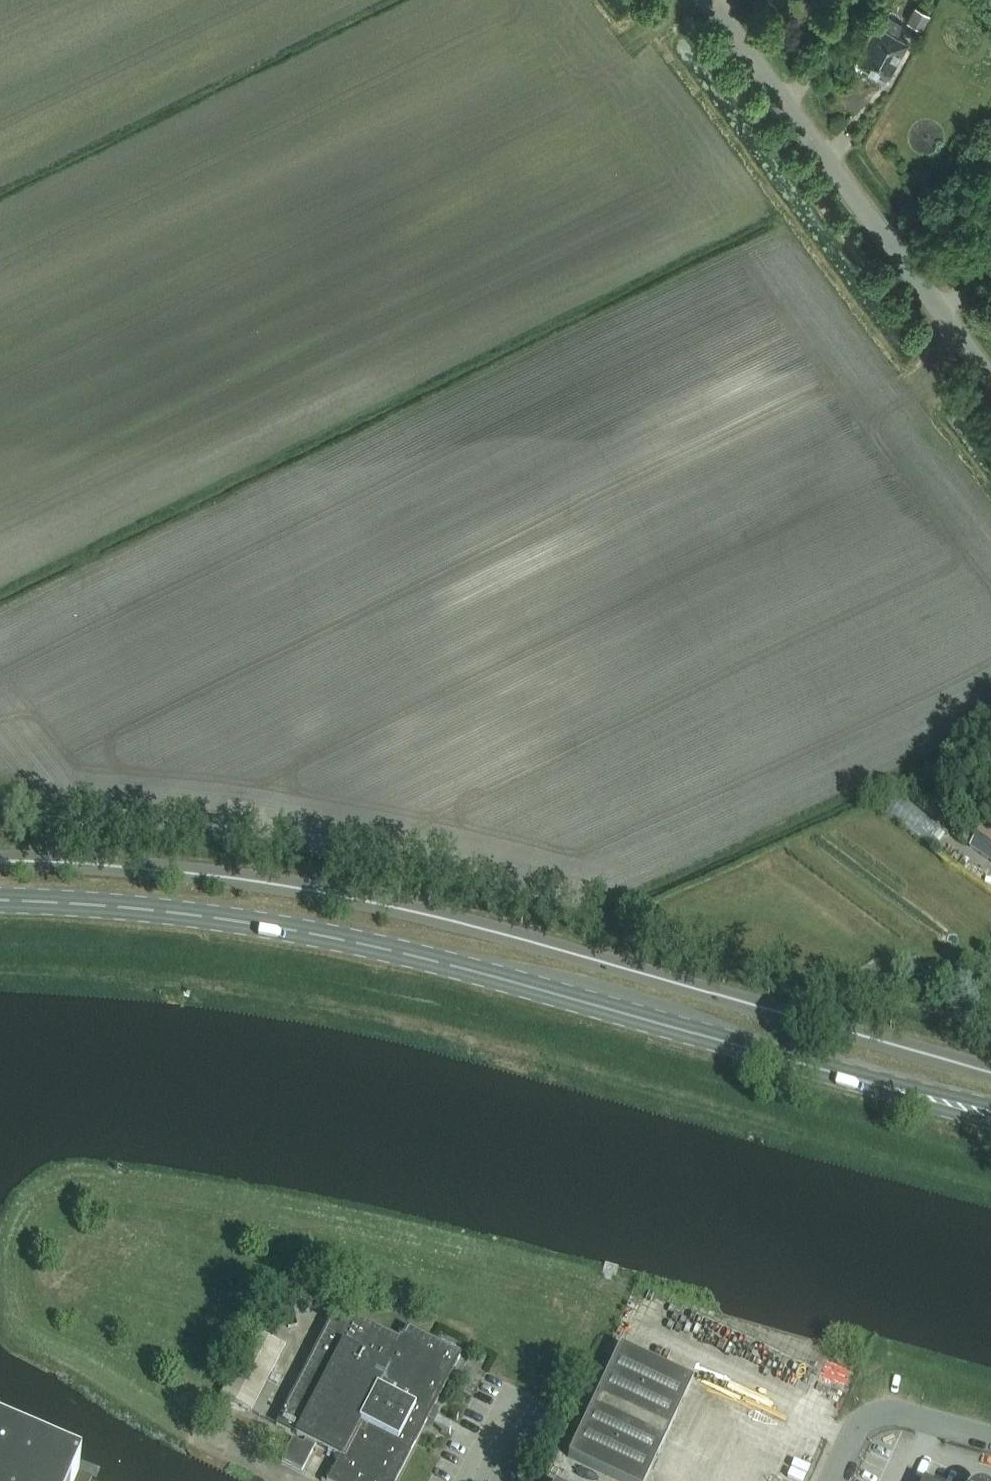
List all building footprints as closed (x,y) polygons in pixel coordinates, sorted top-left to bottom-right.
[(915,6),(907,21),(922,29),(930,14),(915,6)] [(856,59),(887,76),(907,40),(896,34),(902,24),(882,13),(876,23),(856,59)] [(902,794),(886,815),(933,850),(949,829),(902,794)] [(985,829),(971,848),(990,863),(990,833),(985,829)] [(329,1480),(395,1480),(459,1357),(407,1330),(400,1343),(337,1310),(277,1426),(305,1440),(302,1445),(292,1440),(281,1461),(302,1472),(315,1446),(340,1459),(329,1480)] [(254,1334),(220,1398),(250,1414),(283,1349),(254,1334)] [(568,1457),(619,1480),(647,1480),(693,1382),(619,1348),(568,1457)] [(90,1479),(0,1440),(0,1480),(89,1480),(90,1479)]
